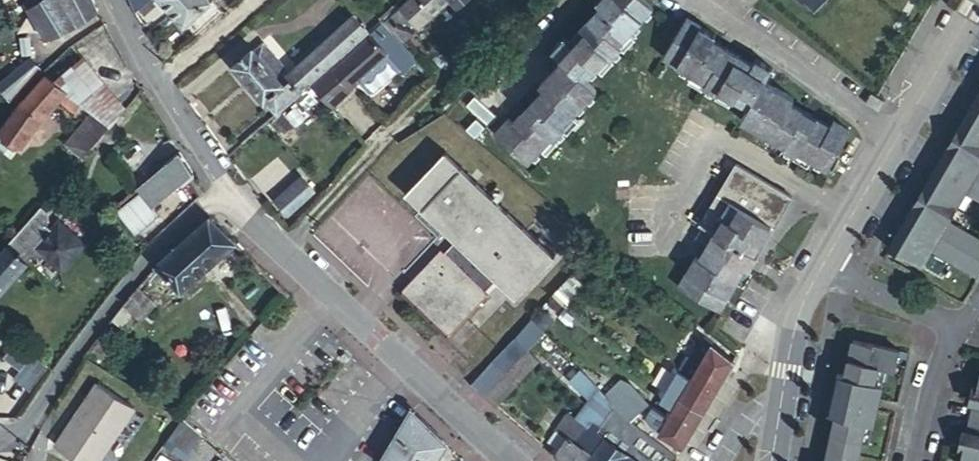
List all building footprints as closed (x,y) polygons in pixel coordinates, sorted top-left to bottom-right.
[(97,12),(92,0),(38,0),(28,7),(46,41),(77,27),(97,12)] [(135,8),(145,0),(131,0),(135,8)] [(173,7),(185,21),(209,0),(182,0),(173,7)] [(383,14),(371,0),(368,0),(292,67),(266,39),(257,46),(255,43),(236,60),(268,96),(267,97),(277,108),(383,14)] [(401,3),(412,15),(419,23),(445,0),(405,0),(401,3)] [(511,121),(508,117),(493,132),(526,162),(551,135),(553,138),(563,127),(561,125),(594,91),(583,80),(607,54),(610,56),(620,45),(617,43),(651,7),(644,0),(594,0),(594,1),(599,6),(606,13),(574,46),(567,39),(563,36),(550,50),(561,60),(539,83),(544,88),(549,93),(517,126),(511,121)] [(401,3),(386,16),(397,29),(412,15),(401,3)] [(606,13),(599,6),(567,39),(574,46),(606,13)] [(412,15),(397,29),(404,36),(419,23),(412,15)] [(712,45),(716,39),(719,34),(691,16),(668,54),(710,79),(708,82),(721,90),(723,87),(753,105),(747,116),(787,141),(786,145),(798,153),(801,150),(830,169),(853,131),(836,121),(833,125),(829,132),(789,107),(794,101),(796,97),(768,81),(776,67),(758,57),(755,63),(751,69),(712,45)] [(383,19),(313,81),(330,102),(358,77),(367,89),(373,89),(401,64),(404,67),(417,56),(383,19)] [(755,63),(716,39),(712,45),(751,69),(755,63)] [(56,84),(81,105),(104,86),(83,61),(56,84)] [(0,87),(13,102),(40,74),(29,62),(0,87)] [(74,111),(81,105),(56,84),(46,76),(19,107),(3,129),(22,143),(42,117),(58,100),(74,111)] [(93,114),(110,129),(125,112),(104,86),(81,105),(93,114)] [(544,88),(511,121),(517,126),(549,93),(544,88)] [(968,110),(973,113),(978,102),(978,92),(968,110)] [(879,111),(886,100),(875,93),(868,103),(879,111)] [(829,132),(833,125),(794,101),(789,107),(829,132)] [(973,113),(968,110),(949,144),(953,146),(939,172),(934,169),(915,203),(919,205),(905,230),(901,228),(889,247),(931,271),(941,254),(974,272),(978,263),(978,238),(957,225),(975,195),(978,197),(978,102),(973,113)] [(82,161),(110,129),(93,114),(65,146),(82,161)] [(439,138),(396,183),(448,232),(437,243),(432,239),(393,277),(443,326),(481,286),(476,281),(487,270),(508,290),(551,247),(439,138)] [(949,144),(934,169),(939,172),(953,146),(949,144)] [(154,207),(192,174),(178,151),(136,187),(154,207)] [(707,259),(701,254),(696,252),(678,281),(721,308),(746,267),(750,269),(794,197),(738,161),(701,221),(708,226),(702,236),(709,241),(715,245),(707,259)] [(294,169),(286,176),(298,189),(306,182),(294,169)] [(298,189),(286,176),(268,192),(279,205),(298,189)] [(915,203),(901,228),(905,230),(919,205),(915,203)] [(45,204),(0,256),(0,295),(31,260),(39,259),(64,279),(91,248),(59,220),(44,236),(45,204)] [(209,217),(158,267),(184,290),(233,241),(209,217)] [(709,241),(701,254),(707,259),(715,245),(709,241)] [(552,292),(563,303),(583,283),(572,272),(552,292)] [(139,288),(123,306),(138,320),(155,303),(139,288)] [(120,309),(109,323),(117,329),(128,316),(120,309)] [(513,335),(472,381),(485,392),(505,369),(526,346),(513,335)] [(703,360),(713,344),(702,338),(692,353),(703,360)] [(853,339),(845,374),(840,373),(837,385),(844,386),(842,397),(832,394),(829,412),(837,414),(826,460),(858,460),(863,439),(867,421),(874,423),(883,383),(876,381),(879,365),(886,367),(896,369),(900,349),(853,339)] [(31,389),(49,364),(15,340),(4,355),(19,366),(12,375),(31,389)] [(712,391),(734,354),(713,344),(703,360),(692,353),(690,352),(681,368),(694,375),(692,379),(712,391)] [(519,380),(540,358),(526,346),(505,369),(519,380)] [(886,367),(879,365),(876,381),(883,383),(886,367)] [(703,407),(712,391),(692,379),(694,375),(681,368),(664,398),(671,402),(674,398),(680,401),(683,394),(703,407)] [(505,369),(485,392),(498,403),(519,380),(505,369)] [(593,372),(581,382),(593,398),(581,412),(608,433),(587,460),(670,460),(677,449),(637,420),(634,417),(613,394),(593,372)] [(837,385),(840,373),(837,372),(832,394),(842,397),(844,386),(837,385)] [(94,381),(51,448),(72,460),(91,460),(129,403),(94,381)] [(961,460),(978,460),(978,381),(961,460)] [(613,394),(634,417),(642,410),(631,399),(636,394),(625,382),(613,394)] [(642,389),(636,394),(631,399),(642,410),(652,400),(642,389)] [(684,439),(703,407),(683,394),(680,401),(674,398),(671,402),(675,404),(670,412),(656,403),(649,414),(656,419),(666,425),(665,427),(684,439)] [(552,436),(564,446),(573,435),(568,430),(581,412),(575,407),(552,436)] [(446,444),(412,410),(382,460),(436,460),(446,444)] [(569,460),(587,460),(608,433),(581,412),(568,430),(573,435),(564,446),(558,452),(569,460)] [(867,421),(863,439),(870,441),(874,423),(867,421)]
